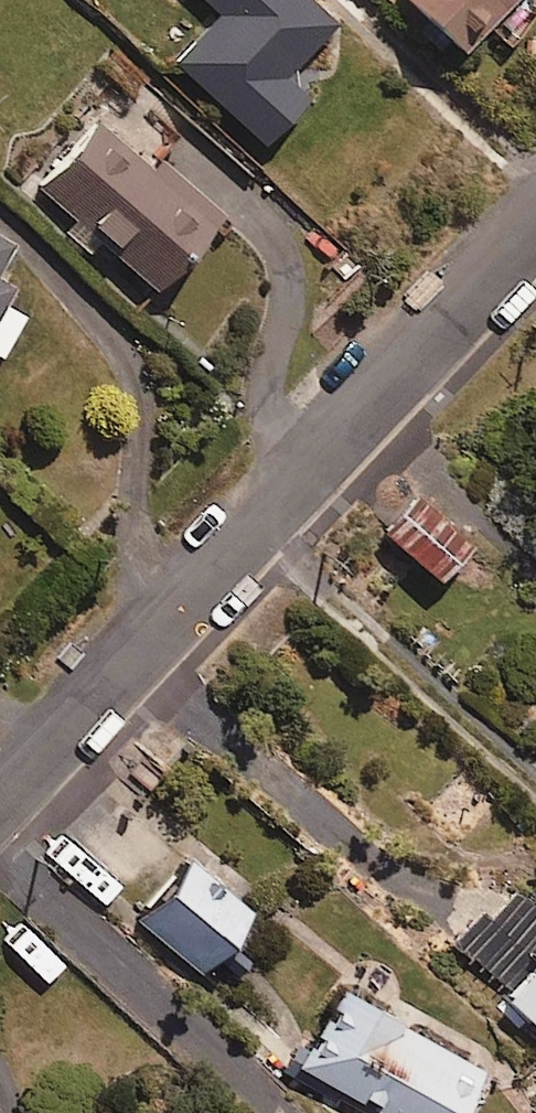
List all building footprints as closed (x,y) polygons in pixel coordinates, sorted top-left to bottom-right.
[(307,0),(233,0),(173,65),(262,147),(306,100),(283,79),(334,25),(307,0)] [(187,13),(199,0),(173,0),(187,13)] [(460,59),(514,0),(395,0),(460,59)] [(156,161),(178,136),(125,89),(37,190),(87,233),(81,239),(149,298),(220,217),(156,161)] [(12,246),(0,240),(0,267),(12,246)] [(20,318),(0,307),(10,289),(0,284),(0,353),(20,318)] [(436,584),(470,549),(422,502),(387,538),(436,584)] [(142,790),(172,756),(147,734),(117,769),(142,790)] [(199,977),(250,917),(190,866),(139,925),(199,977)] [(513,883),(456,949),(508,995),(502,1002),(535,1032),(535,903),(513,883)] [(484,1075),(339,994),(297,1069),(376,1112),(463,1112),(484,1075)]
